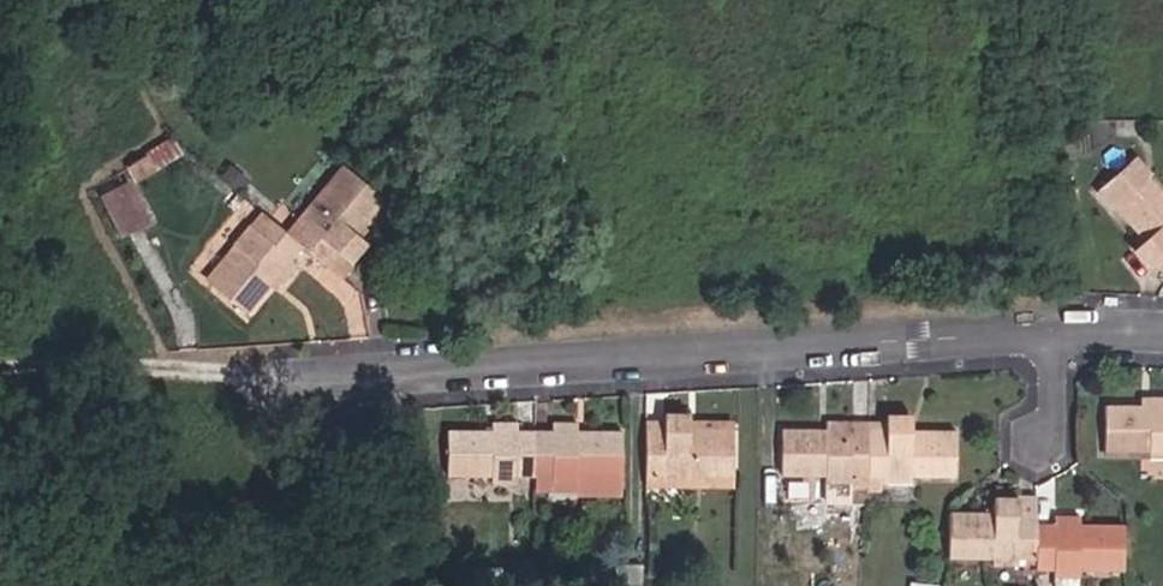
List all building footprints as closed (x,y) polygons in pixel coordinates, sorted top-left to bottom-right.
[(190,159),(156,164),(159,179),(192,173),(190,159)] [(1122,161),(1089,190),(1135,243),(1132,246),(1149,267),(1155,261),(1162,270),(1162,206),(1122,161)] [(156,164),(138,167),(140,182),(159,179),(156,164)] [(308,205),(334,174),(323,165),(269,227),(281,237),(292,224),(282,215),(297,196),(308,205)] [(224,167),(214,179),(227,190),(237,179),(224,167)] [(281,237),(292,247),(306,258),(327,277),(337,264),(331,258),(348,238),(343,234),(371,202),(334,174),(308,205),(297,196),(282,215),(292,224),(281,237)] [(150,224),(126,184),(106,196),(129,236),(150,224)] [(348,238),(331,258),(337,264),(353,243),(360,235),(354,231),(376,205),(371,202),(343,234),(348,238)] [(256,216),(246,206),(186,274),(199,285),(228,252),(216,242),(232,222),(243,232),(256,216)] [(269,227),(256,216),(243,232),(232,222),(216,242),(228,252),(199,285),(235,316),(264,282),(274,290),(292,268),(281,259),(292,247),(281,237),(269,227)] [(306,258),(292,247),(281,259),(292,268),(274,290),(264,282),(235,316),(241,322),(265,293),(271,298),(306,258)] [(1144,405),(1143,415),(1103,416),(1103,463),(1145,463),(1145,475),(1162,475),(1162,405),(1144,405)] [(653,412),(653,422),(676,422),(676,412),(653,412)] [(531,476),(531,434),(509,433),(509,422),(486,422),(486,433),(438,433),(439,475),(486,475),(486,484),(511,483),(511,476),(531,476)] [(550,434),(531,434),(531,476),(551,475),(551,483),(582,484),(582,477),(614,477),(614,433),(577,433),(577,423),(550,422),(550,434)] [(653,432),(644,432),(644,480),(655,480),(655,485),(672,485),(672,479),(721,480),(721,432),(676,432),(676,422),(653,422),(653,432)] [(653,432),(653,422),(644,422),(644,432),(653,432)] [(721,422),(676,422),(676,432),(721,432),(721,422)] [(862,494),(867,433),(849,433),(849,424),(824,423),(824,433),(775,433),(775,477),(820,479),(820,490),(844,491),(845,480),(850,480),(849,493),(862,494)] [(867,424),(849,424),(849,433),(867,433),(867,424)] [(867,433),(862,494),(875,494),(876,481),(881,481),(881,491),(903,491),(903,479),(949,479),(949,434),(907,432),(907,424),(879,424),(879,433),(867,433)] [(879,424),(867,424),(867,433),(879,433),(879,424)] [(551,475),(531,476),(531,496),(582,496),(582,500),(614,500),(614,477),(582,477),(582,484),(551,483),(551,475)] [(721,480),(672,479),(672,485),(655,485),(655,480),(644,480),(643,492),(721,492),(721,480)] [(1038,506),(1017,505),(1016,518),(990,517),(990,523),(953,521),(949,526),(948,570),(987,571),(987,580),(1014,581),(1015,571),(1027,571),(1026,585),(1035,585),(1036,583),(1036,561),(1037,538),(1038,506)] [(1036,561),(1036,583),(1043,583),(1043,585),(1068,585),(1068,583),(1123,582),(1123,538),(1071,537),(1071,527),(1045,527),(1045,538),(1037,538),(1036,561)] [(605,559),(604,585),(631,585),(631,560),(605,559)] [(498,563),(480,562),(481,579),(498,578),(498,563)]
